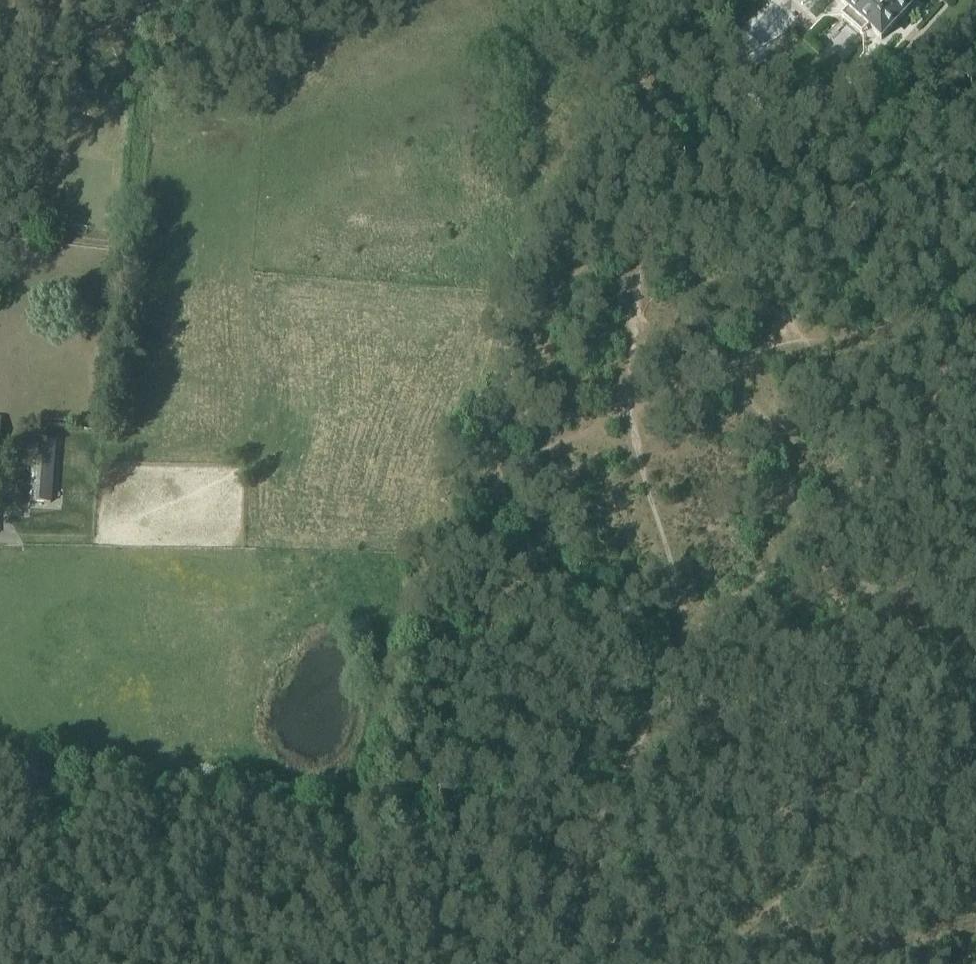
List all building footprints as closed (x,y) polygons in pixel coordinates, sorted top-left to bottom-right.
[(836,3),(847,13),(846,14),(867,34),(868,33),(880,43),(911,9),(902,0),(838,0),(836,3)] [(735,11),(723,1),(714,11),(725,22),(735,11)] [(52,504),(56,443),(34,442),(30,503),(52,504)]
